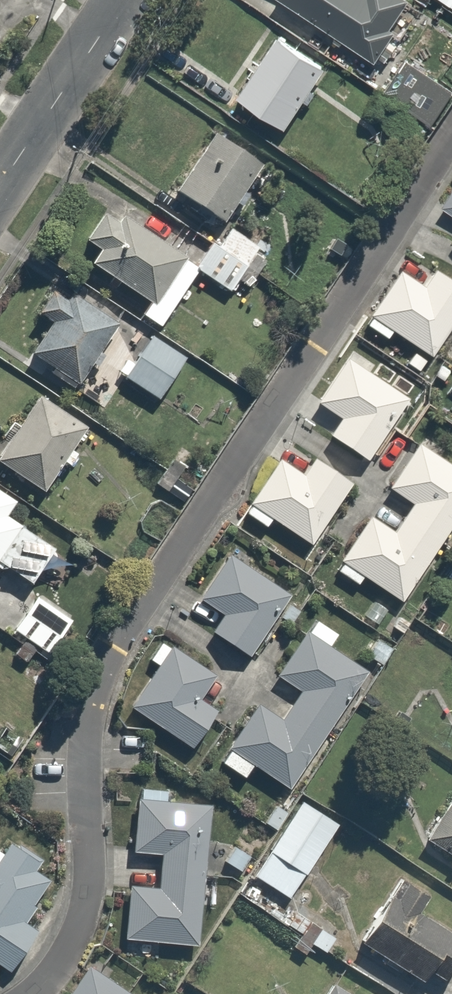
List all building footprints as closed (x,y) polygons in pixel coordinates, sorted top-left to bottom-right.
[(366,60),(404,0),(271,0),(366,60)] [(274,29),(227,91),(277,125),(322,65),(274,29)] [(381,93),(419,116),(425,106),(434,111),(449,87),(402,59),(381,93)] [(262,162),(207,124),(163,189),(218,227),(262,162)] [(436,205),(451,214),(451,176),(436,205)] [(95,203),(91,208),(74,236),(84,243),(76,256),(148,301),(177,253),(95,203)] [(229,290),(236,277),(246,283),(263,255),(253,249),(257,243),(227,225),(216,244),(207,239),(191,267),(229,290)] [(395,264),(358,324),(384,340),(389,332),(411,345),(401,362),(420,375),(451,324),(451,279),(428,264),(420,277),(397,262),(395,264)] [(71,380),(111,321),(64,290),(60,297),(43,286),(29,308),(40,316),(20,347),(21,347),(71,380)] [(186,353),(142,329),(117,374),(160,398),(186,353)] [(341,350),(339,354),(311,401),(335,415),(324,433),(366,458),(407,389),(341,350)] [(40,486),(56,458),(60,461),(81,425),(25,392),(0,434),(0,463),(40,486)] [(360,575),(404,603),(451,527),(451,461),(415,437),(384,487),(404,500),(391,521),(369,507),(329,571),(353,587),(360,575)] [(262,530),(269,518),(312,543),(350,478),(307,453),(301,462),(279,449),(239,517),(262,530)] [(27,581),(49,544),(5,518),(16,499),(0,489),(0,565),(27,581)] [(292,583),(229,547),(222,543),(189,601),(212,614),(202,632),(249,659),(292,583)] [(2,631),(17,640),(9,653),(26,662),(33,649),(39,652),(51,630),(14,609),(2,631)] [(310,618),(305,627),(295,621),(262,674),(287,690),(272,713),(247,698),(219,742),(225,746),(215,762),(241,778),(250,763),(285,785),(361,663),(327,641),(332,632),(310,618)] [(158,636),(156,639),(119,705),(190,745),(210,708),(195,700),(214,668),(158,636)] [(203,943),(203,797),(165,797),(165,786),(128,786),(128,854),(150,854),(150,883),(118,883),(118,942),(203,943)] [(445,790),(415,839),(451,862),(451,795),(445,790)] [(335,827),(294,803),(249,878),(290,902),(335,827)] [(7,828),(0,838),(0,971),(4,974),(34,927),(28,923),(55,881),(35,868),(45,852),(7,828)] [(247,849),(218,841),(212,865),(240,873),(247,849)] [(347,938),(377,959),(372,966),(391,980),(397,972),(415,985),(421,976),(435,986),(451,963),(451,931),(421,908),(428,898),(389,869),(342,934),(347,938)] [(334,934),(292,907),(280,925),(322,952),(334,934)] [(80,959),(56,993),(133,993),(80,959)] [(328,978),(318,993),(356,993),(328,978)]
